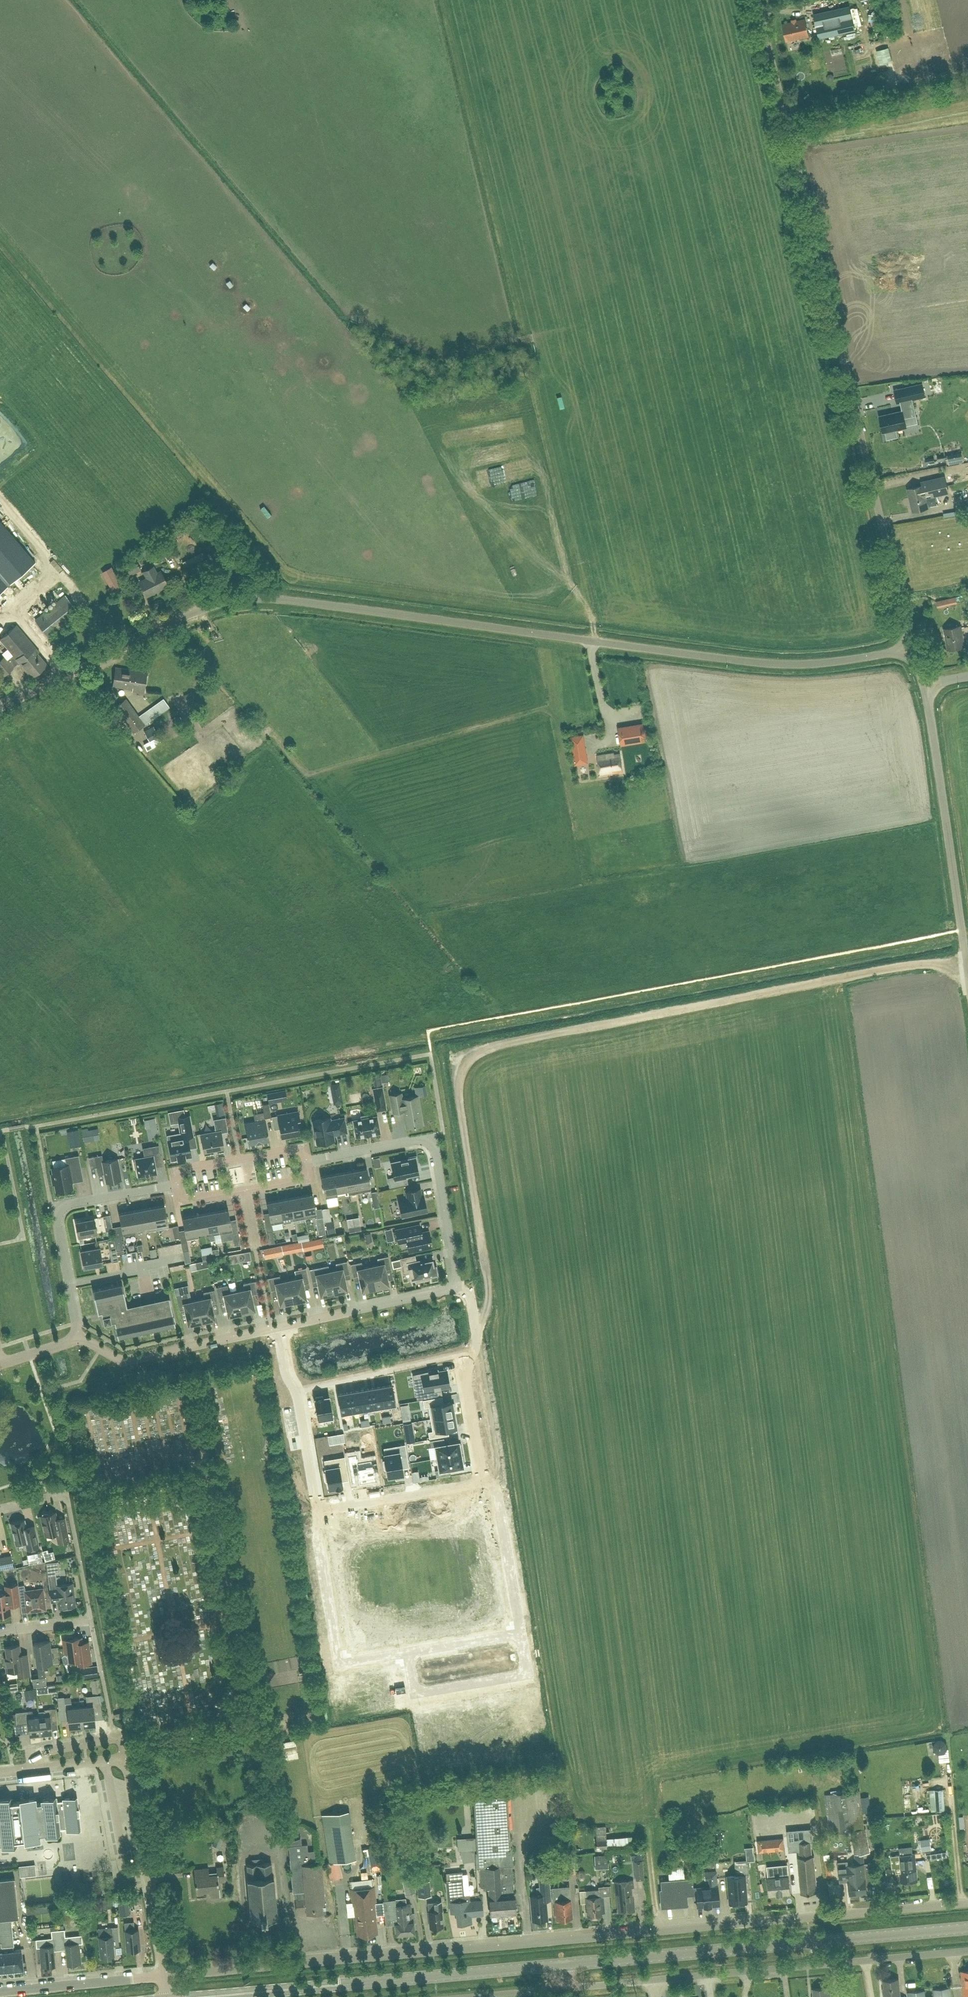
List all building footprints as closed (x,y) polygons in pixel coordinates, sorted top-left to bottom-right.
[(814,14),(820,37),(827,36),(855,29),(849,6),(821,13),(814,14)] [(808,32),(805,20),(805,19),(782,24),(786,41),(809,36),(808,32)] [(904,418),(916,415),(912,399),(925,396),(922,384),(894,390),(897,402),(900,401),(902,411),(879,416),(883,431),(887,430),(887,432),(895,431),(894,429),(906,426),(904,418)] [(928,508),(926,498),(948,492),(945,477),(921,482),(922,485),(907,489),(913,511),(928,508)] [(533,497),(534,510),(549,509),(548,496),(533,497)] [(534,516),(524,518),(526,528),(536,526),(534,516)] [(6,586),(15,578),(35,561),(0,521),(0,591),(6,586)] [(180,533),(173,522),(163,529),(171,540),(180,533)] [(155,549),(163,560),(171,555),(163,544),(155,549)] [(126,576),(140,569),(135,558),(121,565),(126,576)] [(233,563),(226,566),(230,574),(237,570),(233,563)] [(156,589),(167,584),(160,570),(156,572),(153,565),(143,570),(146,577),(139,581),(146,595),(156,590),(156,589)] [(110,594),(122,587),(111,568),(102,573),(111,587),(107,589),(110,594)] [(44,642),(80,612),(65,593),(28,624),(44,642)] [(957,603),(955,597),(936,601),(937,607),(957,603)] [(4,675),(13,667),(19,661),(32,677),(47,664),(37,652),(39,651),(16,624),(0,638),(0,639),(13,654),(7,660),(4,656),(0,659),(0,670),(4,675)] [(947,648),(964,645),(960,625),(944,628),(947,648)] [(112,686),(127,688),(132,689),(132,691),(143,693),(147,671),(115,667),(112,686)] [(185,700),(193,697),(191,691),(183,695),(185,700)] [(133,732),(144,723),(125,697),(114,706),(133,732)] [(163,698),(139,716),(145,724),(169,706),(163,698)] [(159,737),(159,735),(153,725),(144,730),(150,742),(159,737)] [(621,741),(645,737),(644,729),(643,725),(619,729),(621,741)] [(573,749),(574,757),(586,755),(585,747),(573,749)] [(611,772),(623,770),(620,752),(614,753),(614,752),(597,755),(601,774),(611,772)] [(390,1081),(388,1073),(380,1074),(381,1082),(390,1081)] [(373,1088),(377,1110),(386,1108),(382,1087),(373,1088)] [(275,1101),(273,1092),(267,1093),(269,1103),(275,1101)] [(406,1127),(422,1124),(417,1096),(402,1099),(401,1093),(390,1095),(393,1112),(403,1110),(406,1127)] [(262,1104),(265,1117),(271,1116),(268,1102),(262,1104)] [(298,1110),(277,1114),(278,1115),(272,1116),(274,1129),(280,1128),(281,1136),(299,1132),(297,1119),(299,1119),(298,1110)] [(379,1132),(376,1116),(370,1117),(370,1114),(361,1116),(361,1118),(353,1120),(356,1136),(379,1132)] [(167,1135),(172,1159),(177,1158),(177,1159),(185,1157),(191,1156),(187,1136),(193,1135),(189,1115),(177,1118),(180,1133),(167,1135)] [(154,1117),(144,1119),(146,1129),(156,1127),(154,1117)] [(215,1131),(201,1133),(204,1150),(223,1146),(221,1132),(228,1131),(225,1117),(213,1119),(215,1131)] [(323,1143),(323,1142),(334,1140),(333,1134),(347,1132),(344,1117),(330,1119),(330,1117),(312,1120),(315,1139),(314,1139),(315,1144),(323,1143)] [(265,1119),(264,1119),(245,1123),(249,1142),(256,1141),(257,1141),(257,1140),(261,1140),(268,1138),(265,1119)] [(84,1142),(94,1140),(92,1129),(88,1129),(87,1127),(81,1128),(84,1142)] [(150,1146),(152,1155),(135,1158),(136,1161),(134,1161),(135,1168),(137,1168),(138,1176),(156,1173),(153,1158),(160,1157),(158,1145),(150,1146)] [(88,1157),(90,1167),(96,1166),(98,1174),(104,1173),(106,1182),(121,1179),(117,1158),(103,1161),(102,1154),(88,1157)] [(55,1183),(56,1191),(72,1188),(71,1182),(76,1181),(74,1170),(81,1169),(79,1155),(66,1158),(67,1165),(52,1167),(53,1173),(51,1174),(53,1184),(55,1183)] [(418,1163),(416,1155),(408,1157),(408,1158),(391,1162),(394,1176),(388,1178),(389,1186),(403,1183),(402,1177),(405,1176),(404,1174),(418,1172),(416,1163),(418,1163)] [(366,1167),(356,1169),(360,1192),(371,1190),(366,1167)] [(344,1172),(348,1194),(360,1192),(356,1169),(344,1172)] [(348,1194),(344,1172),(333,1173),(337,1196),(336,1191),(344,1190),(345,1194),(348,1194)] [(321,1176),(325,1198),(337,1196),(333,1173),(321,1176)] [(426,1210),(424,1200),(423,1195),(421,1195),(419,1188),(406,1191),(407,1198),(399,1200),(402,1216),(426,1210)] [(371,1192),(374,1207),(380,1206),(377,1190),(371,1192)] [(305,1217),(316,1215),(312,1193),(301,1195),(305,1217)] [(294,1219),(305,1217),(301,1195),(290,1197),(294,1219)] [(291,1220),(294,1219),(290,1197),(278,1199),(282,1217),(290,1215),(291,1220)] [(282,1217),(278,1199),(267,1201),(271,1224),(283,1221),(282,1217)] [(157,1229),(168,1227),(164,1204),(153,1207),(157,1229)] [(157,1229),(153,1207),(142,1209),(145,1226),(146,1231),(157,1229)] [(145,1226),(142,1209),(131,1211),(134,1228),(145,1226)] [(220,1233),(232,1231),(228,1209),(216,1211),(219,1228),(220,1233)] [(123,1235),(135,1233),(134,1228),(131,1211),(119,1213),(123,1235)] [(208,1230),(209,1230),(219,1228),(216,1211),(205,1213),(208,1230)] [(208,1230),(205,1213),(194,1215),(197,1232),(198,1232),(205,1231),(206,1236),(209,1235),(209,1230),(208,1230)] [(186,1239),(198,1237),(198,1232),(197,1232),(194,1215),(182,1217),(186,1239)] [(97,1233),(94,1217),(75,1221),(78,1237),(97,1233)] [(334,1232),(332,1221),(325,1222),(327,1234),(334,1232)] [(430,1238),(429,1232),(428,1231),(427,1230),(421,1232),(419,1224),(396,1229),(398,1242),(407,1240),(409,1251),(430,1246),(429,1238),(430,1238)] [(172,1226),(174,1238),(180,1237),(178,1225),(172,1226)] [(268,1243),(274,1242),(272,1230),(266,1231),(268,1243)] [(234,1245),(240,1244),(238,1232),(232,1233),(234,1245)] [(121,1235),(114,1236),(114,1239),(116,1247),(116,1250),(118,1259),(121,1259),(120,1254),(124,1253),(123,1249),(121,1235)] [(308,1240),(301,1241),(303,1250),(310,1248),(308,1240)] [(281,1245),(282,1253),(302,1249),(301,1241),(281,1245)] [(102,1263),(100,1247),(81,1251),(84,1266),(102,1263)] [(118,1260),(116,1247),(109,1249),(111,1261),(118,1260)] [(272,1247),(263,1250),(266,1259),(275,1256),(272,1247)] [(182,1250),(185,1262),(191,1261),(188,1249),(182,1250)] [(385,1284),(388,1284),(384,1269),(391,1268),(388,1255),(377,1258),(378,1264),(370,1266),(375,1288),(386,1286),(385,1284)] [(400,1258),(403,1272),(410,1271),(412,1278),(415,1278),(416,1280),(427,1278),(426,1275),(436,1273),(434,1265),(432,1266),(431,1260),(420,1263),(419,1261),(415,1262),(413,1255),(400,1258)] [(337,1269),(329,1271),(334,1293),(344,1291),(344,1289),(346,1289),(343,1274),(349,1273),(346,1260),(335,1263),(337,1269)] [(365,1291),(375,1288),(370,1266),(363,1267),(361,1261),(350,1264),(353,1276),(359,1275),(362,1290),(364,1289),(365,1291)] [(323,1295),(334,1293),(329,1271),(321,1272),(320,1266),(309,1268),(311,1281),(318,1280),(321,1294),(323,1294),(323,1295)] [(303,1298),(306,1298),(302,1283),(308,1282),(305,1267),(294,1270),(296,1278),(288,1280),(293,1302),(304,1300),(303,1298)] [(283,1304),(293,1302),(288,1280),(281,1281),(279,1275),(268,1277),(271,1290),(277,1288),(280,1303),(282,1303),(283,1304)] [(244,1289),(236,1291),(241,1313),(252,1311),(251,1310),(254,1309),(250,1294),(257,1293),(254,1281),(243,1283),(244,1289)] [(101,1312),(104,1323),(114,1321),(118,1337),(118,1336),(174,1324),(175,1324),(170,1300),(128,1310),(122,1282),(121,1283),(93,1289),(98,1313),(99,1313),(98,1312),(101,1312)] [(225,1300),(228,1315),(230,1314),(231,1316),(241,1313),(236,1291),(229,1293),(227,1284),(216,1287),(219,1301),(225,1300)] [(196,1300),(201,1322),(212,1320),(211,1318),(214,1318),(210,1303),(216,1301),(214,1289),(203,1292),(204,1298),(196,1300)] [(191,1324),(201,1322),(196,1300),(189,1301),(187,1293),(176,1295),(179,1310),(185,1308),(188,1323),(190,1323),(191,1324)] [(416,1386),(415,1386),(417,1398),(432,1395),(431,1389),(441,1387),(449,1386),(446,1370),(438,1371),(437,1368),(421,1372),(423,1387),(416,1388),(416,1386)] [(391,1384),(380,1386),(384,1405),(395,1403),(391,1384)] [(380,1386),(370,1388),(373,1407),(384,1405),(380,1386)] [(370,1388),(359,1390),(362,1409),(373,1407),(370,1388)] [(359,1390),(349,1391),(352,1410),(362,1409),(359,1390)] [(349,1391),(337,1393),(341,1412),(352,1410),(349,1391)] [(329,1396),(315,1398),(319,1425),(324,1424),(323,1418),(332,1417),(329,1396)] [(438,1396),(422,1399),(424,1406),(428,1406),(430,1418),(454,1414),(453,1410),(455,1409),(454,1403),(452,1403),(451,1401),(439,1403),(438,1396)] [(432,1430),(428,1431),(429,1437),(444,1435),(443,1429),(456,1427),(454,1414),(430,1418),(432,1430)] [(443,1437),(430,1440),(431,1446),(435,1446),(437,1457),(460,1453),(460,1451),(462,1451),(461,1443),(459,1444),(458,1441),(444,1443),(443,1437)] [(385,1460),(383,1460),(384,1468),(386,1468),(387,1475),(395,1474),(395,1476),(403,1475),(400,1457),(406,1456),(404,1444),(397,1445),(398,1451),(384,1453),(385,1460)] [(356,1453),(347,1455),(352,1482),(360,1480),(360,1482),(375,1480),(372,1459),(357,1461),(356,1453)] [(439,1469),(435,1469),(436,1476),(450,1474),(449,1468),(462,1465),(462,1462),(464,1462),(463,1455),(461,1455),(460,1453),(437,1457),(439,1469)] [(326,1471),(324,1472),(325,1481),(327,1480),(328,1488),(342,1485),(341,1480),(339,1470),(346,1468),(344,1456),(333,1458),(334,1466),(325,1467),(326,1471)] [(57,1519),(55,1512),(40,1515),(45,1535),(56,1533),(58,1542),(68,1540),(64,1517),(57,1519)] [(27,1549),(38,1546),(35,1533),(34,1528),(27,1530),(26,1527),(24,1519),(10,1522),(15,1544),(25,1541),(27,1549)] [(484,1524),(468,1526),(470,1536),(486,1533),(484,1524)] [(486,1533),(470,1536),(471,1545),(488,1543),(486,1533)] [(488,1543),(471,1545),(473,1555),(489,1552),(488,1543)] [(489,1552),(473,1555),(474,1564),(491,1562),(489,1552)] [(11,1555),(4,1556),(5,1561),(0,1562),(0,1568),(13,1566),(11,1555)] [(75,1605),(72,1583),(57,1585),(55,1571),(59,1570),(58,1561),(46,1562),(47,1572),(51,1601),(58,1600),(59,1607),(75,1605)] [(491,1562),(474,1564),(476,1574),(493,1572),(491,1562)] [(367,1582),(365,1570),(357,1572),(359,1584),(367,1582)] [(0,1593),(0,1615),(10,1613),(9,1605),(20,1604),(17,1584),(5,1586),(6,1592),(0,1593)] [(26,1602),(27,1609),(33,1608),(34,1610),(45,1609),(42,1588),(25,1590),(24,1584),(18,1585),(20,1603),(26,1602)] [(72,1636),(71,1635),(67,1635),(66,1636),(66,1638),(63,1639),(65,1649),(68,1652),(69,1661),(77,1659),(78,1664),(90,1662),(87,1641),(79,1642),(78,1637),(73,1638),(72,1636)] [(52,1663),(49,1640),(34,1643),(36,1665),(37,1665),(38,1673),(32,1674),(33,1686),(46,1684),(45,1673),(44,1673),(44,1668),(45,1667),(46,1667),(47,1666),(47,1665),(47,1664),(47,1663),(52,1663)] [(27,1653),(20,1654),(19,1645),(5,1646),(6,1657),(4,1657),(6,1671),(17,1670),(18,1676),(29,1674),(27,1653)] [(87,1680),(100,1679),(99,1671),(87,1672),(87,1680)] [(395,1671),(384,1673),(387,1692),(399,1690),(395,1671)] [(374,1675),(377,1693),(387,1692),(384,1673),(374,1675)] [(363,1677),(366,1695),(377,1693),(374,1675),(363,1677)] [(363,1677),(352,1679),(355,1697),(366,1695),(363,1677)] [(352,1679),(342,1680),(345,1699),(355,1697),(352,1679)] [(334,1701),(345,1699),(342,1680),(330,1682),(334,1701)] [(21,1692),(20,1682),(9,1683),(10,1692),(21,1692)] [(35,1688),(24,1689),(25,1699),(36,1697),(35,1688)] [(93,1707),(101,1706),(98,1694),(86,1696),(87,1706),(80,1706),(82,1725),(95,1724),(93,1707)] [(69,1726),(82,1725),(80,1706),(72,1707),(71,1702),(64,1703),(64,1696),(57,1696),(59,1710),(67,1710),(69,1726)] [(39,1716),(41,1733),(42,1733),(42,1735),(51,1734),(50,1732),(52,1732),(50,1720),(56,1719),(55,1707),(44,1709),(44,1710),(38,1711),(39,1716)] [(32,1710),(15,1712),(17,1723),(28,1722),(29,1734),(41,1733),(39,1716),(33,1716),(32,1710)] [(298,1756),(295,1738),(282,1741),(285,1759),(298,1756)] [(476,1796),(505,1794),(504,1788),(476,1790),(476,1796)] [(945,1810),(943,1789),(934,1789),(935,1811),(945,1810)] [(830,1835),(853,1832),(864,1830),(860,1791),(825,1796),(830,1835)] [(476,1859),(474,1859),(475,1866),(479,1866),(480,1886),(488,1885),(490,1914),(514,1913),(511,1864),(513,1864),(512,1845),(510,1846),(507,1794),(505,1794),(476,1796),(472,1797),(475,1836),(476,1859)] [(2,1844),(2,1846),(17,1844),(17,1840),(24,1839),(25,1841),(39,1839),(39,1834),(45,1833),(45,1834),(60,1833),(56,1797),(41,1798),(42,1802),(35,1802),(35,1797),(20,1799),(20,1801),(12,1801),(12,1797),(0,1799),(0,1844),(2,1844)] [(320,1813),(322,1823),(323,1828),(328,1862),(325,1862),(329,1879),(339,1876),(335,1861),(338,1861),(355,1858),(350,1820),(350,1819),(348,1809),(320,1813)] [(606,1850),(632,1847),(631,1835),(606,1838),(605,1825),(595,1826),(596,1847),(606,1847),(606,1850)] [(801,1892),(817,1891),(814,1855),(812,1855),(810,1840),(811,1840),(810,1828),(787,1830),(789,1851),(800,1850),(800,1856),(797,1856),(801,1892)] [(857,1855),(863,1854),(869,1853),(865,1830),(864,1830),(853,1832),(857,1854),(857,1855)] [(219,1848),(223,1838),(216,1835),(212,1845),(219,1848)] [(461,1860),(474,1859),(476,1859),(475,1836),(472,1836),(472,1837),(473,1847),(461,1848),(461,1850),(461,1860)] [(765,1839),(757,1840),(758,1851),(766,1850),(784,1849),(783,1838),(765,1839)] [(929,1839),(920,1840),(922,1850),(931,1849),(929,1839)] [(297,1912),(306,1911),(307,1913),(307,1912),(325,1910),(320,1863),(307,1864),(306,1857),(308,1857),(307,1843),(300,1844),(299,1840),(292,1842),(293,1844),(289,1845),(292,1892),(293,1892),(293,1897),(296,1897),(297,1912)] [(636,1851),(637,1858),(644,1856),(643,1849),(636,1851)] [(946,1850),(926,1853),(927,1859),(947,1856),(946,1850)] [(771,1860),(778,1861),(779,1853),(771,1852),(771,1860)] [(912,1853),(900,1854),(891,1856),(892,1867),(895,1867),(896,1872),(900,1872),(901,1882),(917,1881),(915,1853),(912,1853)] [(607,1865),(607,1854),(594,1855),(594,1866),(607,1865)] [(575,1873),(573,1855),(565,1856),(566,1874),(575,1873)] [(250,1919),(277,1917),(273,1875),(271,1875),(270,1862),(261,1863),(261,1858),(250,1859),(251,1864),(246,1864),(248,1877),(246,1878),(250,1919)] [(735,1875),(727,1875),(729,1904),(746,1902),(744,1874),(748,1874),(747,1859),(734,1860),(735,1875)] [(641,1860),(633,1861),(635,1879),(643,1878),(641,1860)] [(864,1863),(855,1864),(857,1878),(856,1878),(858,1894),(867,1893),(867,1892),(866,1885),(871,1884),(869,1867),(865,1868),(864,1863)] [(28,1875),(27,1864),(19,1865),(20,1876),(28,1875)] [(857,1878),(855,1864),(847,1864),(850,1894),(858,1894),(856,1878),(857,1878)] [(217,1881),(224,1880),(223,1865),(215,1866),(216,1872),(208,1873),(207,1867),(193,1868),(195,1891),(209,1890),(210,1896),(219,1895),(217,1881)] [(687,1894),(693,1894),(693,1900),(696,1900),(696,1906),(719,1904),(717,1886),(709,1886),(693,1888),(692,1877),(683,1878),(682,1865),(667,1866),(668,1879),(660,1880),(662,1905),(687,1903),(687,1894)] [(769,1894),(790,1892),(789,1875),(784,1876),(783,1865),(768,1866),(769,1877),(768,1877),(769,1894)] [(446,1874),(447,1885),(450,1911),(455,1911),(457,1923),(471,1922),(470,1915),(482,1914),(480,1899),(468,1900),(468,1893),(461,1894),(459,1873),(446,1874)] [(546,1899),(551,1899),(550,1890),(549,1890),(548,1876),(540,1876),(541,1886),(536,1886),(536,1894),(530,1895),(532,1919),(547,1918),(546,1899)] [(11,1919),(18,1918),(14,1877),(0,1879),(0,1920),(11,1919)] [(407,1892),(415,1891),(412,1877),(404,1879),(407,1892)] [(618,1912),(635,1910),(633,1900),(632,1900),(631,1887),(633,1887),(633,1879),(613,1881),(615,1895),(616,1895),(618,1912)] [(428,1880),(416,1882),(417,1896),(430,1895),(428,1880)] [(361,1887),(366,1933),(377,1932),(374,1902),(375,1902),(374,1886),(361,1887)] [(572,1917),(570,1898),(569,1886),(551,1887),(552,1901),(554,1900),(556,1919),(572,1917)] [(361,1887),(350,1888),(352,1905),(353,1905),(357,1934),(366,1933),(361,1887)] [(598,1896),(598,1888),(585,1890),(588,1916),(600,1915),(600,1911),(604,1910),(602,1895),(598,1896)] [(119,1915),(130,1913),(128,1897),(118,1898),(119,1915)] [(101,1899),(102,1908),(113,1907),(112,1898),(101,1899)] [(413,1921),(415,1921),(414,1912),(411,1912),(410,1903),(396,1905),(395,1898),(382,1899),(385,1923),(395,1922),(396,1933),(414,1931),(413,1921)] [(441,1911),(442,1910),(441,1901),(427,1903),(430,1927),(442,1926),(441,1911)] [(2,1970),(23,1968),(21,1950),(13,1951),(13,1945),(14,1945),(11,1919),(0,1920),(0,1949),(2,1970)] [(138,1929),(134,1929),(134,1921),(124,1922),(125,1930),(124,1930),(126,1950),(140,1949),(138,1929)] [(113,1942),(118,1942),(117,1926),(97,1928),(100,1956),(114,1955),(113,1942)] [(82,1942),(81,1934),(65,1936),(64,1928),(57,1929),(59,1946),(65,1945),(67,1963),(81,1962),(79,1943),(82,1942)] [(53,1946),(59,1946),(57,1929),(51,1930),(51,1937),(35,1939),(36,1947),(39,1947),(41,1966),(55,1964),(53,1946)] [(898,1978),(883,1980),(885,1993),(883,1993),(883,1996),(900,1996),(898,1978)] [(829,1992),(827,1992),(827,1987),(813,1988),(814,1996),(812,1996),(830,1996),(829,1992)] [(950,1987),(933,1989),(934,1996),(951,1996),(950,1987)]
